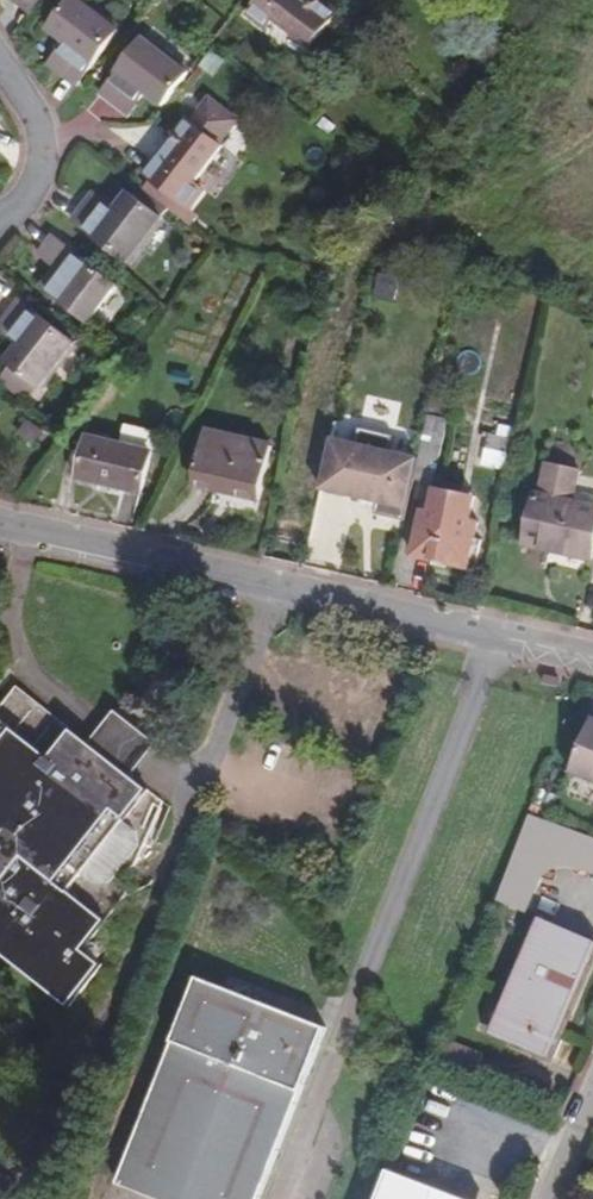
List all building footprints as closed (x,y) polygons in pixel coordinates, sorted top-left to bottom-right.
[(30,14),(40,0),(14,0),(30,14)] [(60,72),(77,84),(119,30),(79,0),(71,0),(48,31),(64,44),(58,52),(68,59),(60,72)] [(330,20),(335,13),(318,0),(258,0),(246,15),(263,29),(268,23),(306,52),(330,20)] [(147,92),(163,106),(189,72),(144,37),(101,93),(120,107),(129,96),(138,103),(147,92)] [(50,63),(60,72),(68,59),(58,52),(50,63)] [(130,115),(138,103),(129,96),(120,107),(130,115)] [(218,142),(235,121),(210,100),(192,123),(188,119),(145,174),(188,208),(203,190),(198,186),(225,148),(218,142)] [(98,212),(86,202),(72,221),(126,264),(160,218),(128,192),(114,209),(105,202),(98,212)] [(93,192),(86,202),(98,212),(105,202),(93,192)] [(86,323),(114,285),(52,237),(39,254),(56,267),(41,288),(86,323)] [(19,301),(3,318),(17,328),(9,338),(16,344),(3,360),(39,387),(71,343),(19,301)] [(3,318),(0,323),(0,331),(9,338),(17,328),(3,318)] [(124,367),(113,381),(122,390),(135,375),(125,366),(124,367)] [(411,486),(409,498),(429,503),(447,423),(426,418),(418,456),(411,486)] [(354,443),(342,494),(362,498),(376,501),(374,509),(373,513),(403,520),(409,498),(411,486),(418,456),(390,450),(393,433),(358,426),(357,430),(351,429),(348,441),(354,443)] [(127,428),(124,446),(151,452),(155,434),(127,428)] [(256,514),(271,447),(205,431),(193,483),(213,488),(211,504),(256,514)] [(485,449),(511,455),(515,437),(489,432),(485,449)] [(348,441),(331,437),(319,489),(342,494),(354,443),(348,441)] [(151,452),(124,446),(88,438),(80,480),(142,493),(151,452)] [(482,463),(508,469),(511,455),(485,449),(482,463)] [(579,472),(545,464),(539,492),(536,492),(524,544),(590,559),(592,545),(592,507),(573,502),(579,472)] [(432,510),(424,509),(414,556),(466,568),(478,521),(470,519),(475,496),(437,487),(432,510)] [(376,501),(362,498),(360,506),(374,509),(376,501)] [(87,746),(16,688),(0,706),(0,957),(69,1014),(103,974),(81,957),(127,900),(130,873),(148,846),(159,804),(130,781),(87,746)] [(112,714),(87,746),(130,781),(155,748),(112,714)] [(578,775),(592,781),(592,738),(578,775)] [(501,901),(534,910),(548,862),(592,875),(592,836),(526,816),(501,901)] [(570,1027),(592,973),(592,936),(548,915),(499,1028),(548,1051),(560,1022),(570,1027)] [(329,1020),(202,973),(123,1183),(167,1198),(262,1198),(329,1020)] [(576,1030),(570,1027),(560,1022),(548,1051),(563,1058),(576,1030)] [(402,1155),(394,1175),(455,1198),(501,1198),(502,1196),(402,1155)] [(385,1198),(455,1198),(394,1175),(385,1198)]
